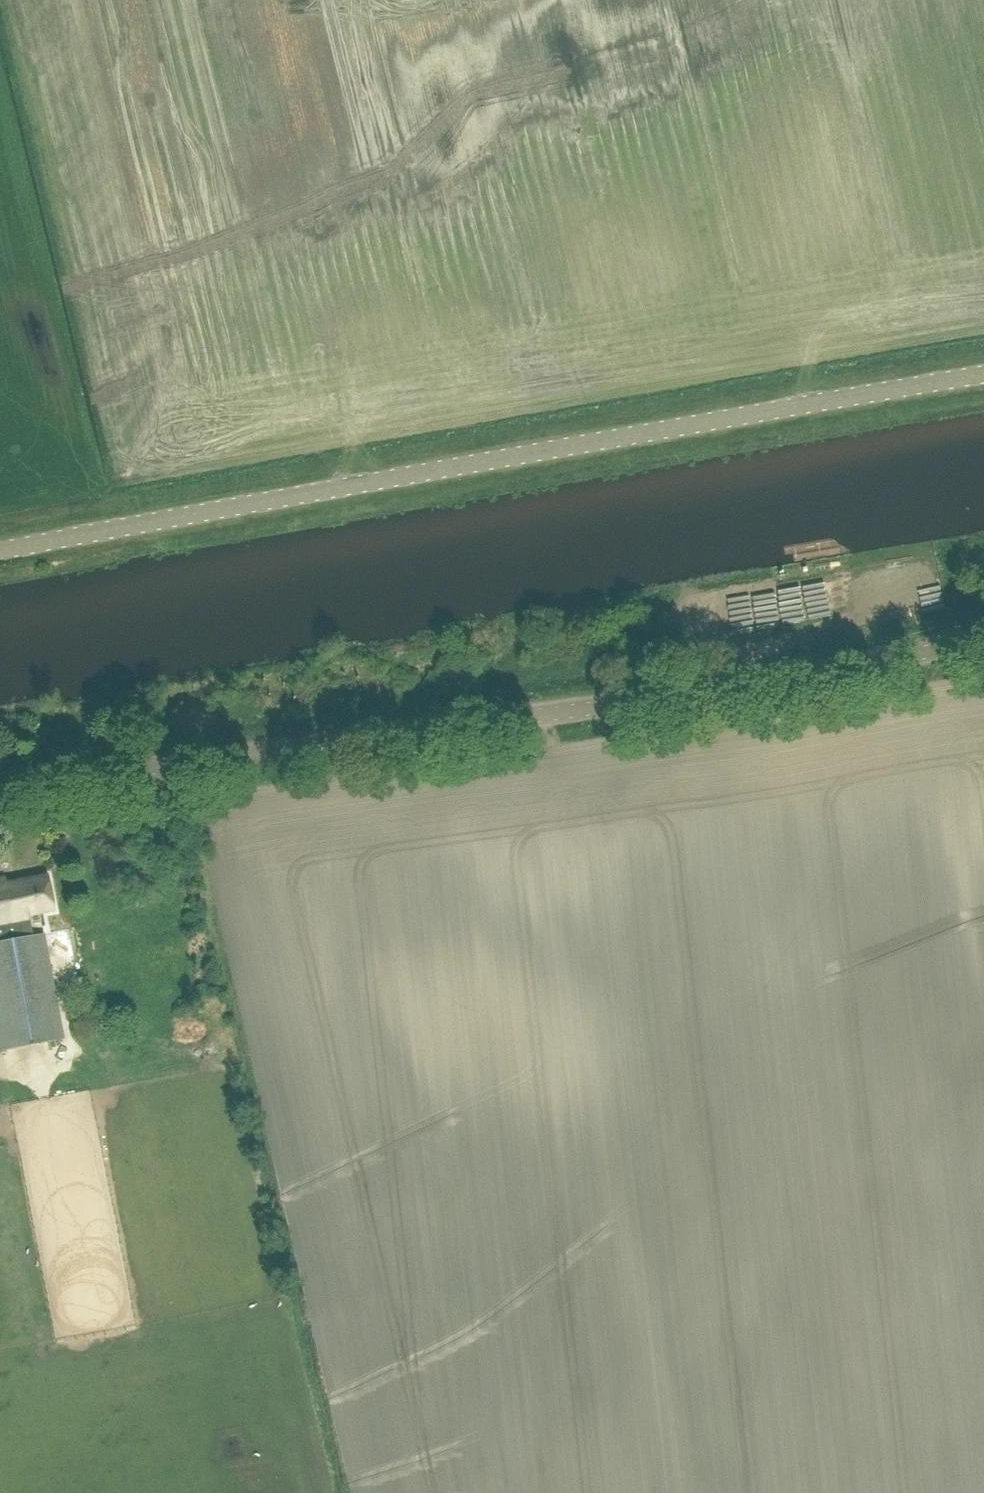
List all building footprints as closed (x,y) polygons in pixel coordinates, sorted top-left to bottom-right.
[(47,877),(0,886),(0,1053),(62,1041),(43,936),(25,939),(22,924),(28,922),(27,917),(54,913),(47,877)]
